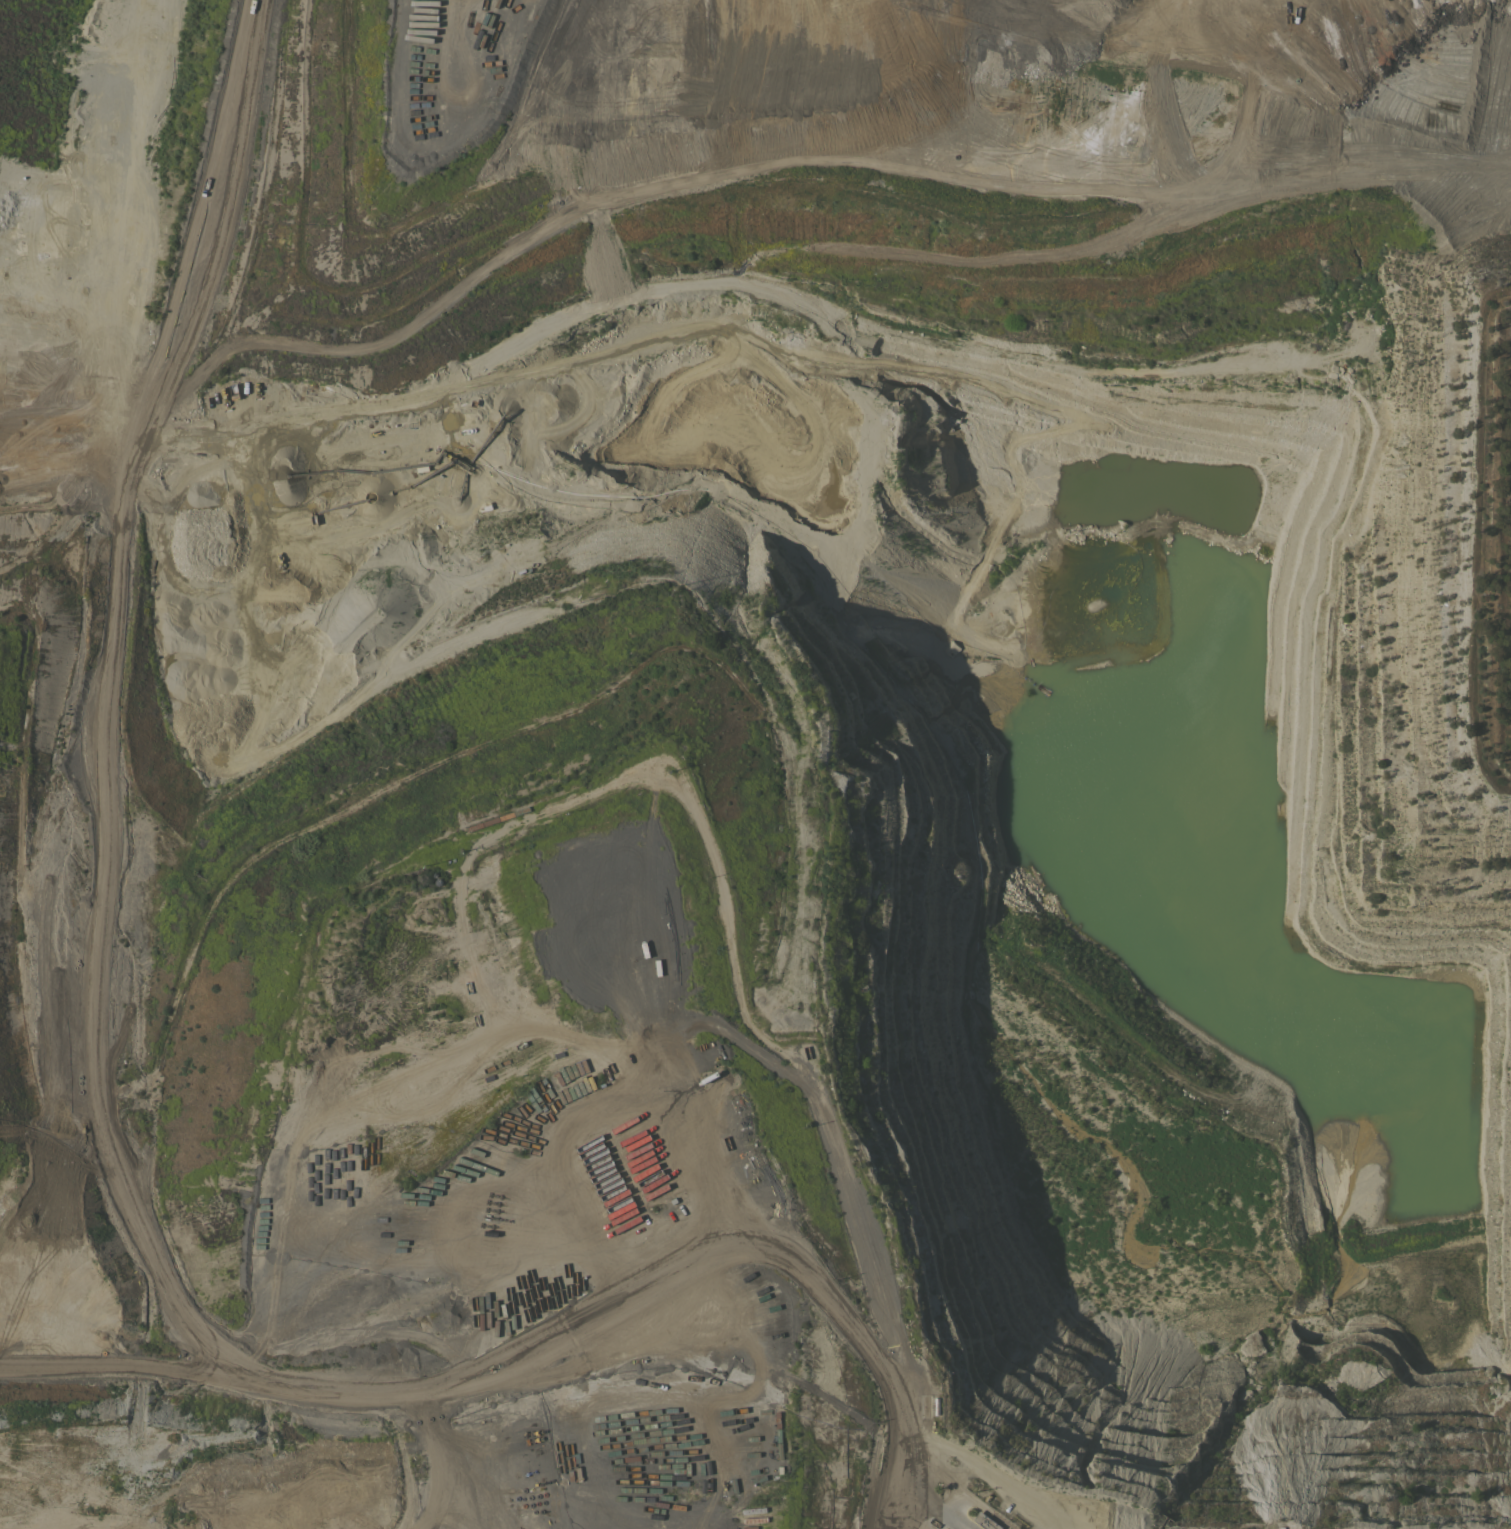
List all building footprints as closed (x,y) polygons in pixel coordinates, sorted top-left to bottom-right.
[(1001,1527),(999,1528),(985,1528),(978,1524),(979,1523),(977,1522),(976,1523),(971,1520),(978,1510),(1001,1527)]
